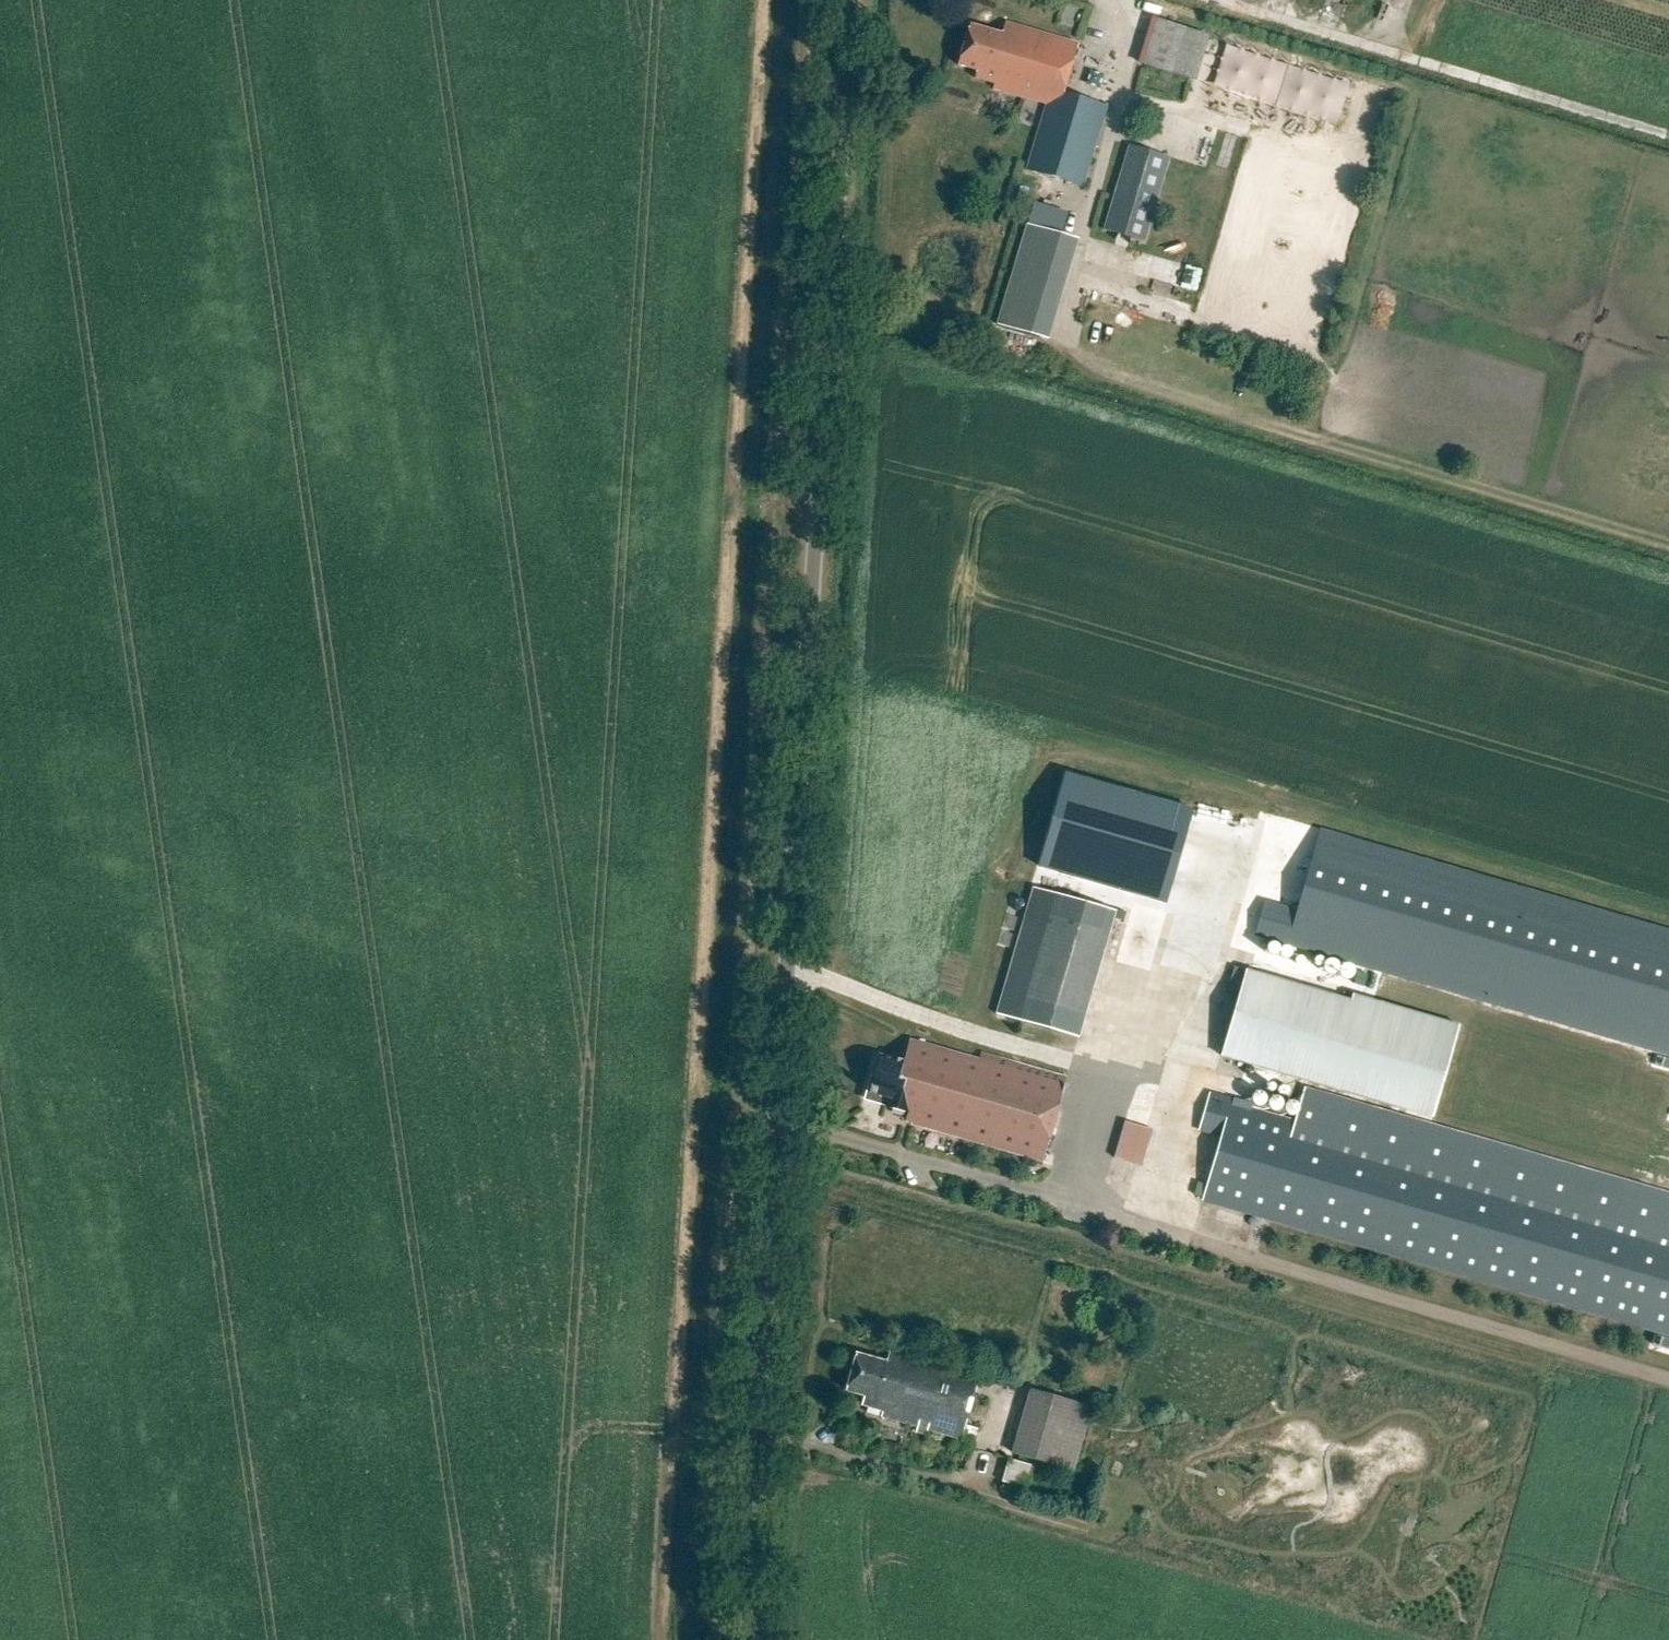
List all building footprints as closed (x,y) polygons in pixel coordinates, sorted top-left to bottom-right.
[(1209,36),(1151,18),(1137,64),(1195,82),(1209,36)] [(1064,94),(1079,45),(1006,24),(1003,35),(970,26),(958,66),(978,72),(976,79),(995,85),(994,89),(1047,105),(1027,171),(1083,188),(1107,107),(1064,94)] [(1128,146),(1113,197),(1155,210),(1170,159),(1128,146)] [(998,326),(1051,342),(1081,240),(1064,236),(1070,213),(1034,202),(998,326)] [(1000,278),(1009,281),(1018,257),(1010,253),(1000,278)] [(1260,907),(1668,1025),(1668,863),(1342,769),(1315,873),(1272,863),(1260,907)] [(1065,785),(1043,854),(1170,891),(1190,822),(1065,785)] [(1032,885),(998,1014),(1083,1036),(1116,907),(1032,885)] [(1250,967),(1226,1051),(1435,1112),(1460,1028),(1250,967)] [(1040,1078),(910,1040),(904,1062),(880,1056),(870,1094),(894,1101),(891,1109),(908,1114),(907,1119),(913,1121),(912,1125),(1043,1163),(1067,1079),(1042,1072),(1040,1078)] [(1657,1057),(1654,1067),(1668,1071),(1668,1061),(1657,1057)] [(1210,1093),(1199,1130),(1221,1136),(1202,1203),(1668,1339),(1668,1234),(1250,1112),(1252,1103),(1233,1098),(1233,1100),(1210,1093)] [(1153,1130),(1125,1122),(1114,1158),(1142,1167),(1153,1130)] [(881,1417),(918,1428),(917,1432),(926,1435),(927,1430),(961,1440),(980,1375),(891,1349),(887,1363),(857,1355),(847,1391),(865,1397),(862,1405),(883,1412),(881,1417)] [(1012,1452),(1076,1470),(1094,1404),(1030,1387),(1012,1452)] [(1030,1467),(1008,1460),(1002,1483),(1024,1490),(1030,1467)]
